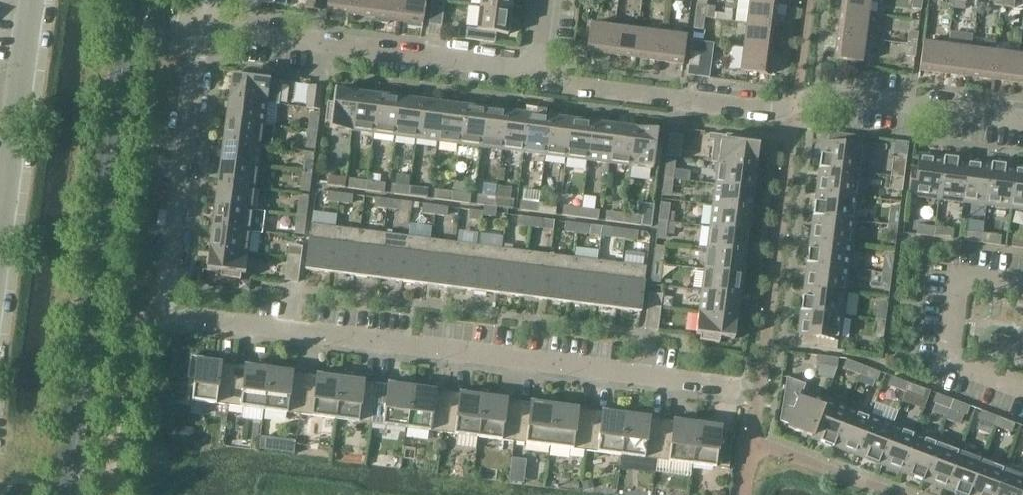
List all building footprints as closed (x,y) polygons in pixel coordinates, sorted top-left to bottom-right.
[(308,9),(320,11),(322,0),(309,0),(308,9)] [(351,15),(352,0),(328,0),(326,12),(351,15)] [(351,15),(374,18),(377,0),(352,0),(351,15)] [(387,24),(388,20),(398,21),(401,0),(377,0),(374,18),(373,22),(387,24)] [(398,21),(408,22),(407,27),(422,29),(426,0),(401,0),(398,21)] [(432,0),(429,25),(442,26),(445,2),(432,0)] [(480,6),(511,10),(512,0),(481,0),(480,6)] [(777,3),(757,0),(750,0),(747,23),(774,26),(777,3)] [(841,11),(868,15),(870,0),(842,0),(841,11)] [(922,0),(913,0),(912,9),(921,10),(922,0)] [(697,4),(695,16),(704,17),(706,5),(697,4)] [(508,35),(511,10),(480,6),(477,30),(467,28),(465,39),(495,43),(496,33),(508,35)] [(841,11),(838,35),(865,38),(868,15),(841,11)] [(703,30),(704,17),(695,16),(694,29),(703,30)] [(747,23),(744,47),(771,50),(774,26),(747,23)] [(586,52),(612,55),(615,28),(590,24),(586,52)] [(639,31),(615,28),(612,55),(635,58),(639,31)] [(635,58),(659,61),(662,34),(639,31),(635,58)] [(909,32),(907,44),(917,45),(918,33),(909,32)] [(686,37),(662,34),(659,61),(683,64),(686,37)] [(862,63),(865,38),(838,35),(835,60),(862,63)] [(919,70),(944,74),(948,46),(923,43),(919,70)] [(915,57),(917,45),(907,44),(906,56),(915,57)] [(944,74),(968,77),(972,49),(948,46),(944,74)] [(768,75),(771,50),(744,47),(741,72),(768,75)] [(996,53),(972,49),(968,77),(992,80),(996,53)] [(700,54),(690,53),(689,65),(698,66),(700,54)] [(992,80),(1015,83),(1019,55),(996,53),(992,80)] [(232,76),(229,99),(267,104),(279,105),(282,83),(266,81),(267,76),(236,72),(236,77),(232,76)] [(310,86),(307,109),(320,110),(323,88),(310,86)] [(330,128),(352,131),(357,93),(334,90),(333,104),(327,104),(325,124),(330,124),(330,128)] [(378,96),(357,93),(352,131),(373,134),(378,96)] [(400,99),(378,96),(373,134),(395,137),(400,99)] [(264,125),(267,104),(229,99),(226,120),(264,125)] [(421,101),(400,99),(395,137),(416,139),(421,101)] [(416,139),(438,142),(442,104),(421,101),(416,139)] [(438,142),(459,145),(464,107),(442,104),(438,142)] [(485,109),(464,107),(459,145),(480,148),(485,109)] [(507,112),(485,109),(480,148),(502,150),(507,112)] [(528,115),(507,112),(502,150),(523,153),(528,115)] [(523,153),(545,156),(549,118),(528,115),(523,153)] [(317,132),(319,117),(310,116),(308,131),(317,132)] [(545,156),(566,158),(571,120),(549,118),(545,156)] [(223,142),(262,146),(270,147),(273,126),(264,125),(226,120),(223,142)] [(566,158),(587,161),(592,123),(571,120),(566,158)] [(614,126),(592,123),(587,161),(609,164),(614,126)] [(635,129),(614,126),(609,164),(630,167),(635,129)] [(657,131),(635,129),(630,167),(653,170),(653,166),(658,166),(661,146),(656,146),(657,131)] [(315,146),(317,132),(308,131),(306,145),(315,146)] [(822,155),(821,154),(819,168),(821,168),(860,173),(865,138),(829,133),(828,144),(824,143),(822,155)] [(670,134),(667,157),(680,159),(683,136),(670,134)] [(711,162),(718,163),(756,168),(759,146),(755,145),(756,140),(709,134),(709,141),(713,141),(711,162)] [(893,155),(891,177),(904,178),(909,143),(895,141),(893,155)] [(223,142),(221,163),(259,168),(262,146),(223,142)] [(939,199),(944,159),(920,156),(918,170),(911,169),(908,195),(939,199)] [(939,199),(963,202),(968,162),(958,161),(958,160),(944,158),(944,159),(939,199)] [(312,174),(313,160),(304,159),(302,173),(312,174)] [(987,205),(992,165),(991,165),(968,162),(963,202),(987,205)] [(221,163),(218,184),(256,189),(259,168),(221,163)] [(753,189),(756,168),(718,163),(715,185),(753,189)] [(666,164),(664,178),(673,179),(675,165),(666,164)] [(992,164),(991,165),(992,165),(987,205),(1011,208),(1016,168),(1005,167),(1005,166),(992,164)] [(860,173),(821,168),(818,192),(857,197),(860,173)] [(1016,168),(1011,208),(1022,210),(1022,169),(1016,168)] [(310,189),(312,174),(302,173),(300,188),(310,189)] [(331,177),(330,186),(345,188),(346,179),(331,177)] [(902,189),(904,178),(891,177),(889,188),(902,189)] [(673,179),(664,178),(662,193),(672,194),(673,179)] [(353,179),(352,189),(366,191),(367,181),(353,179)] [(382,183),(367,181),(366,191),(380,193),(382,183)] [(218,184),(215,206),(253,211),(256,189),(218,184)] [(396,185),(395,194),(409,196),(410,187),(396,185)] [(715,185),(713,206),(751,211),(753,189),(715,185)] [(424,189),(410,187),(409,196),(423,198),(424,189)] [(437,200),(452,202),(453,192),(439,190),(437,200)] [(467,194),(453,192),(452,202),(466,204),(467,194)] [(815,216),(815,215),(854,221),(857,197),(818,192),(816,202),(815,202),(813,216),(815,216)] [(340,194),(331,193),(330,202),(339,203),(340,194)] [(350,195),(340,194),(339,203),(349,204),(350,195)] [(480,205),(495,207),(496,198),(482,196),(480,205)] [(496,198),(495,207),(509,209),(510,200),(496,198)] [(377,208),(387,209),(389,200),(378,199),(377,208)] [(396,211),(397,201),(389,200),(387,209),(396,211)] [(537,213),(539,203),(524,201),(523,211),(537,213)] [(299,202),(297,216),(306,217),(308,203),(299,202)] [(553,205),(539,203),(537,213),(552,215),(553,205)] [(425,214),(435,215),(436,206),(426,205),(425,214)] [(250,232),(253,211),(215,206),(212,227),(250,232)] [(445,207),(436,206),(435,215),(444,217),(445,207)] [(484,206),(483,212),(483,216),(493,217),(494,208),(484,206)] [(713,206),(710,228),(748,232),(751,211),(713,206)] [(580,218),(581,209),(567,207),(566,216),(580,218)] [(660,207),(659,221),(668,222),(670,208),(660,207)] [(596,210),(581,209),(580,218),(594,220),(596,210)] [(890,209),(888,225),(898,226),(900,210),(890,209)] [(482,216),(483,216),(483,212),(473,211),(472,220),(482,221),(482,216)] [(610,212),(609,222),(623,224),(624,214),(610,212)] [(639,216),(624,214),(623,224),(637,225),(639,216)] [(851,244),(854,221),(815,215),(815,216),(812,239),(851,244)] [(304,232),(306,217),(297,216),(295,230),(304,232)] [(520,226),(530,228),(532,218),(521,217),(520,226)] [(540,219),(532,218),(530,228),(539,229),(540,219)] [(553,230),(554,221),(547,220),(546,230),(553,230)] [(666,237),(668,222),(659,221),(657,236),(666,237)] [(982,244),(983,234),(985,223),(974,222),(973,233),(968,232),(966,242),(982,244)] [(568,232),(578,234),(579,224),(569,223),(568,232)] [(311,224),(306,270),(330,273),(336,228),(311,224)] [(587,235),(588,225),(579,224),(578,234),(587,235)] [(896,242),(898,226),(888,225),(886,241),(896,242)] [(601,237),(602,227),(594,226),(593,236),(601,237)] [(919,236),(934,238),(936,228),(920,226),(919,236)] [(212,227),(210,249),(248,253),(250,232),(212,227)] [(330,273),(354,276),(360,231),(336,228),(330,273)] [(745,254),(748,232),(710,228),(707,249),(745,254)] [(951,230),(936,228),(934,238),(950,239),(951,230)] [(615,238),(626,240),(627,230),(616,229),(615,238)] [(635,231),(627,230),(626,240),(634,241),(635,231)] [(384,234),(360,231),(354,276),(378,279),(384,234)] [(408,237),(384,234),(378,279),(402,282),(408,237)] [(999,236),(983,234),(982,244),(998,246),(999,236)] [(402,282),(426,285),(432,240),(408,237),(402,282)] [(1022,249),(1022,239),(1015,238),(1014,248),(1022,249)] [(848,268),(851,244),(812,239),(810,250),(809,250),(807,264),(808,264),(808,263),(848,268)] [(455,243),(432,240),(426,285),(449,288),(455,243)] [(479,246),(455,243),(449,288),(474,291),(479,246)] [(503,249),(479,246),(474,291),(497,294),(503,249)] [(289,248),(287,259),(301,260),(302,250),(289,248)] [(245,276),(248,253),(210,249),(207,271),(221,273),(220,278),(240,281),(241,275),(245,276)] [(497,294),(521,298),(527,252),(503,249),(497,294)] [(707,249),(704,270),(742,275),(745,254),(707,249)] [(664,251),(655,250),(653,264),(662,265),(664,251)] [(521,298),(545,301),(551,255),(527,252),(521,298)] [(574,258),(551,255),(545,301),(569,304),(574,258)] [(884,257),(882,273),(892,274),(894,258),(884,257)] [(599,261),(574,258),(569,304),(593,307),(599,261)] [(298,283),(301,260),(287,259),(285,281),(298,283)] [(623,264),(599,261),(593,307),(617,310),(623,264)] [(808,264),(805,287),(845,292),(848,268),(808,263),(808,264)] [(646,267),(623,264),(617,310),(640,313),(646,267)] [(661,280),(662,265),(653,264),(651,278),(661,280)] [(704,270),(702,292),(740,297),(742,275),(704,270)] [(890,289),(892,274),(882,273),(880,288),(890,289)] [(802,311),(842,316),(845,292),(805,287),(804,297),(803,297),(801,311),(802,311)] [(737,318),(740,297),(702,292),(699,313),(737,318)] [(649,297),(647,307),(661,309),(662,298),(649,297)] [(878,304),(876,320),(886,321),(888,306),(878,304)] [(658,331),(661,309),(647,307),(645,329),(658,331)] [(839,340),(842,316),(802,311),(799,335),(800,335),(799,346),(798,346),(798,347),(843,353),(844,352),(836,351),(838,340),(839,340)] [(734,340),(737,318),(699,313),(696,335),(700,336),(699,341),(719,344),(720,339),(734,340)] [(884,337),(886,321),(876,320),(874,336),(884,337)] [(192,401),(228,406),(233,366),(212,363),(213,359),(190,356),(187,378),(195,379),(192,401)] [(838,359),(820,356),(818,366),(837,368),(838,359)] [(845,370),(860,375),(864,367),(849,361),(845,370)] [(228,406),(264,410),(270,367),(255,365),(254,369),(233,366),(228,406)] [(284,369),(270,367),(264,410),(300,415),(305,375),(284,372),(284,369)] [(878,372),(864,367),(860,375),(875,381),(878,372)] [(326,378),(305,375),(300,415),(335,419),(341,376),(326,374),(326,378)] [(335,419),(372,424),(377,384),(355,382),(355,378),(341,376),(335,419)] [(788,429),(811,438),(825,400),(803,392),(806,385),(787,378),(780,421),(789,425),(788,429)] [(905,393),(908,385),(908,384),(894,378),(890,387),(905,393)] [(372,424),(407,429),(412,385),(398,383),(397,387),(377,384),(372,424)] [(908,384),(908,385),(905,393),(920,398),(923,389),(908,384)] [(427,387),(412,385),(407,429),(443,433),(448,393),(426,391),(427,387)] [(443,433),(478,438),(484,394),(469,392),(469,396),(448,393),(443,433)] [(478,438),(514,442),(519,402),(498,399),(498,396),(484,394),(478,438)] [(935,404),(950,410),(953,401),(938,395),(935,404)] [(848,409),(825,400),(811,438),(821,441),(820,443),(833,447),(834,446),(833,446),(848,409)] [(514,442),(550,447),(555,403),(541,401),(540,405),(519,402),(514,442)] [(965,415),(968,406),(953,401),(950,410),(965,415)] [(550,447),(585,451),(590,411),(569,409),(570,405),(555,403),(550,447)] [(870,417),(848,409),(833,446),(834,446),(856,455),(870,417)] [(611,414),(590,411),(585,451),(621,456),(627,412),(612,410),(611,414)] [(621,456),(657,461),(662,420),(641,418),(641,414),(627,412),(621,456)] [(980,421),(995,427),(998,418),(983,412),(980,421)] [(879,463),(878,463),(892,426),(870,417),(856,455),(866,458),(865,460),(878,464),(879,463)] [(1013,423),(998,418),(995,427),(1009,432),(1013,423)] [(657,461),(692,465),(698,421),(683,420),(683,423),(662,420),(657,461)] [(713,423),(698,421),(692,465),(729,470),(734,429),(712,427),(713,423)] [(168,439),(180,440),(181,434),(175,426),(169,426),(168,439)] [(879,463),(901,472),(915,434),(892,426),(878,463),(879,463)] [(937,443),(915,434),(901,472),(911,475),(910,477),(923,482),(924,480),(923,480),(937,443)] [(923,480),(924,480),(946,489),(960,451),(937,443),(923,480)] [(982,460),(960,451),(946,489),(955,492),(955,494),(959,494),(969,494),(982,460)] [(1005,468),(982,460),(969,494),(994,494),(1005,468)] [(1022,487),(1022,475),(1005,468),(994,494),(1020,494),(1022,487)] [(582,492),(595,489),(592,479),(580,483),(582,492)]
